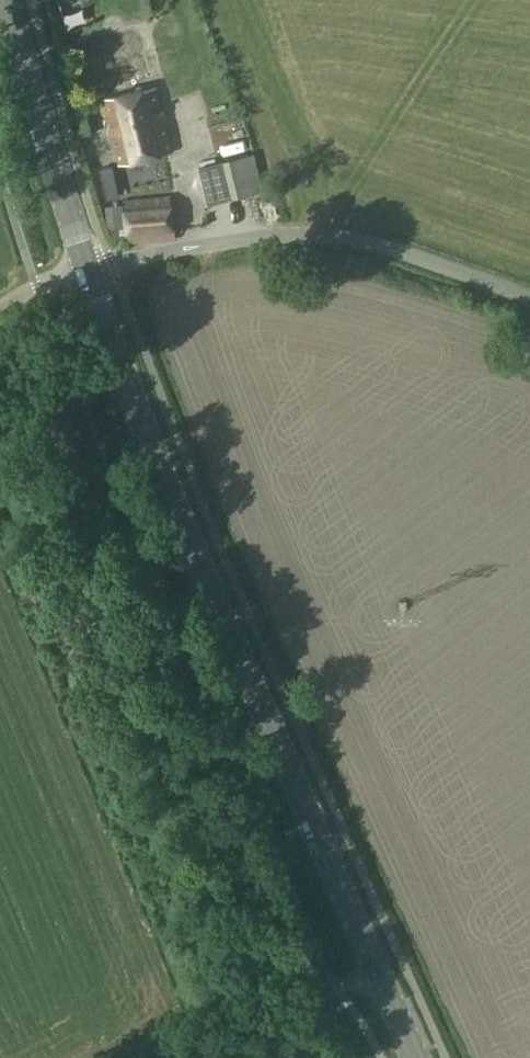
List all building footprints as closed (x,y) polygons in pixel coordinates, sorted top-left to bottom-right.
[(101,99),(118,165),(173,152),(157,86),(101,99)] [(264,193),(254,150),(193,164),(205,209),(264,193)] [(111,168),(101,170),(108,197),(117,194),(111,168)] [(176,239),(171,195),(122,199),(127,244),(176,239)]
